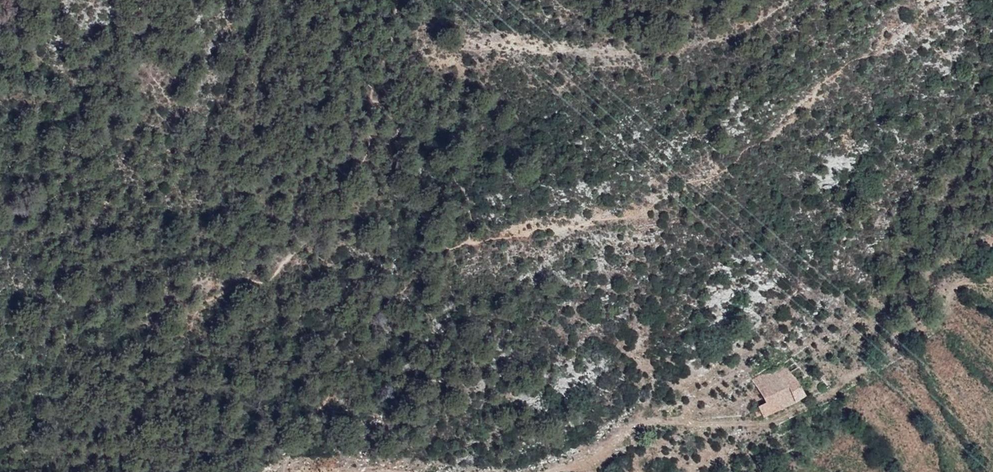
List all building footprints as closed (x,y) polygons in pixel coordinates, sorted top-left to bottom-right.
[(751,408),(761,420),(808,395),(787,365),(747,380),(760,404),(751,408)]
